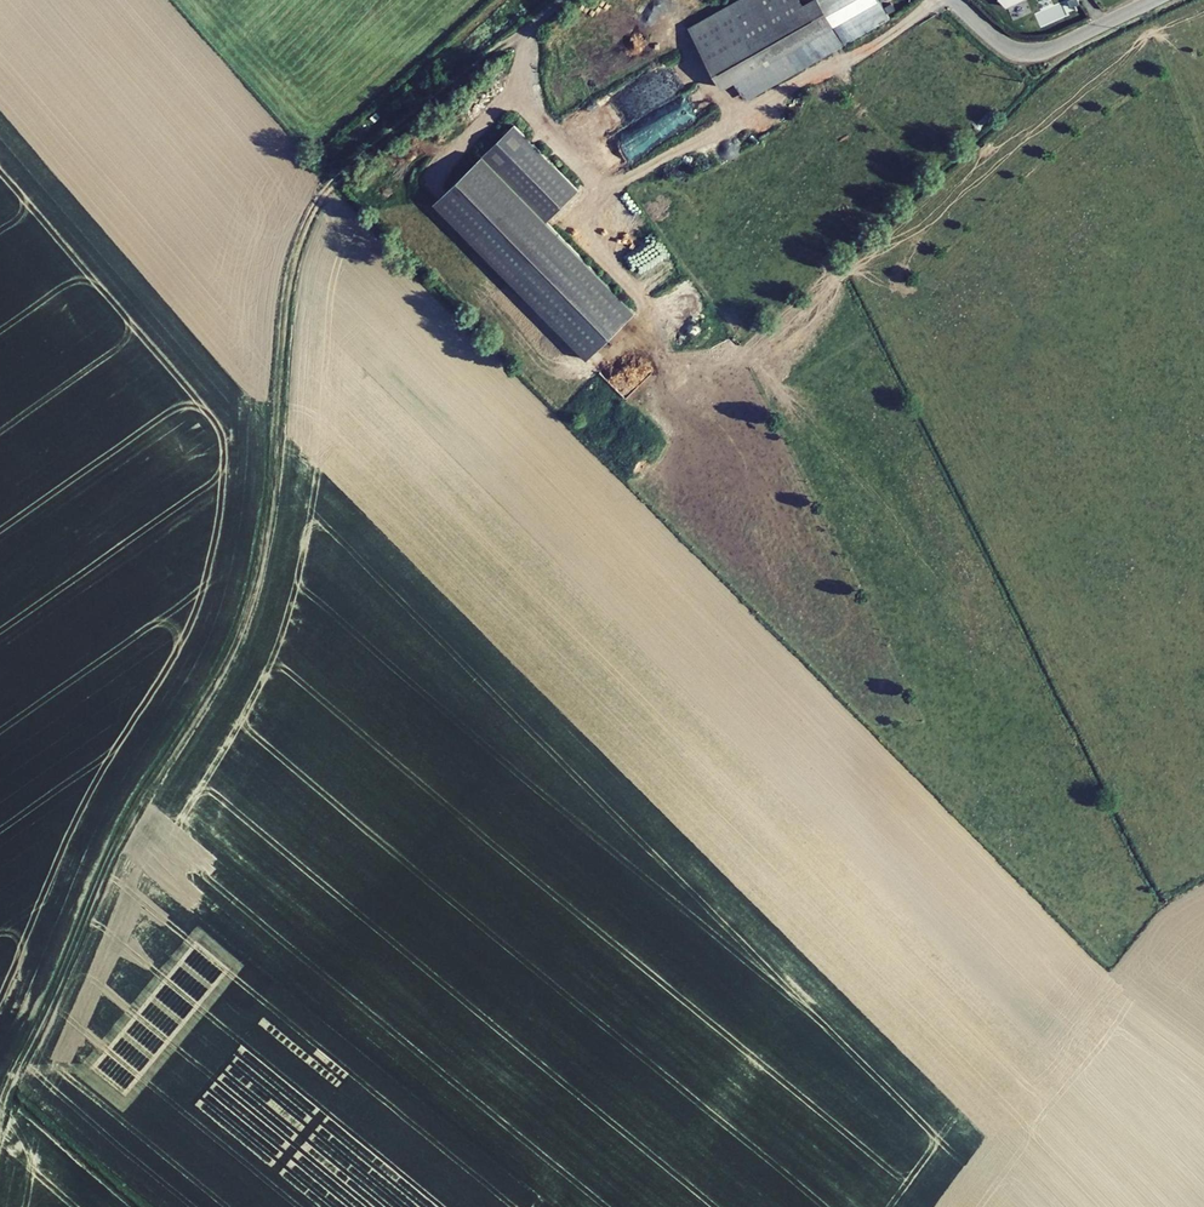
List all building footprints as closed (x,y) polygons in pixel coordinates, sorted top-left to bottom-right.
[(719,94),(737,83),(798,47),(760,0),(747,0),(686,36),(719,94)] [(798,47),(880,1),(879,0),(817,0),(807,8),(800,0),(760,0),(798,47)] [(798,47),(737,83),(748,103),(891,21),(880,1),(798,47)] [(574,199),(510,134),(432,212),(519,300),(572,260),(543,230),(574,199)] [(632,321),(572,260),(519,300),(585,367),(632,321)]
